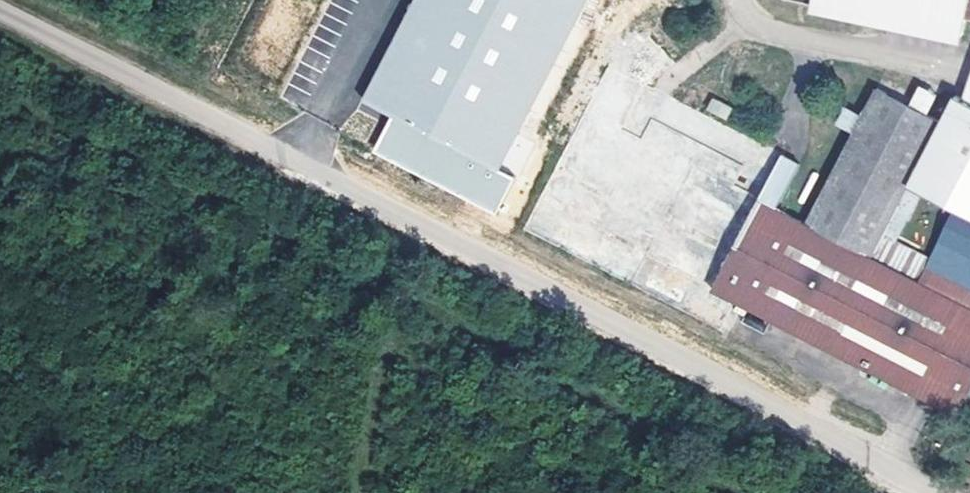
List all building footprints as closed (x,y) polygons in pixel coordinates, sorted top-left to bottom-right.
[(364,99),(394,114),(376,150),(498,213),(517,177),(501,169),(588,0),(416,0),(364,99)] [(959,34),(963,11),(969,13),(969,0),(832,0),(959,34)] [(963,11),(959,34),(969,37),(969,13),(963,11)] [(874,86),(862,109),(849,131),(753,309),(956,414),(963,404),(969,408),(969,106),(951,94),(939,119),(874,86)] [(710,98),(705,112),(727,119),(732,106),(710,98)] [(849,131),(862,109),(846,101),(834,123),(849,131)] [(898,242),(924,191),(908,183),(882,234),(898,242)]
